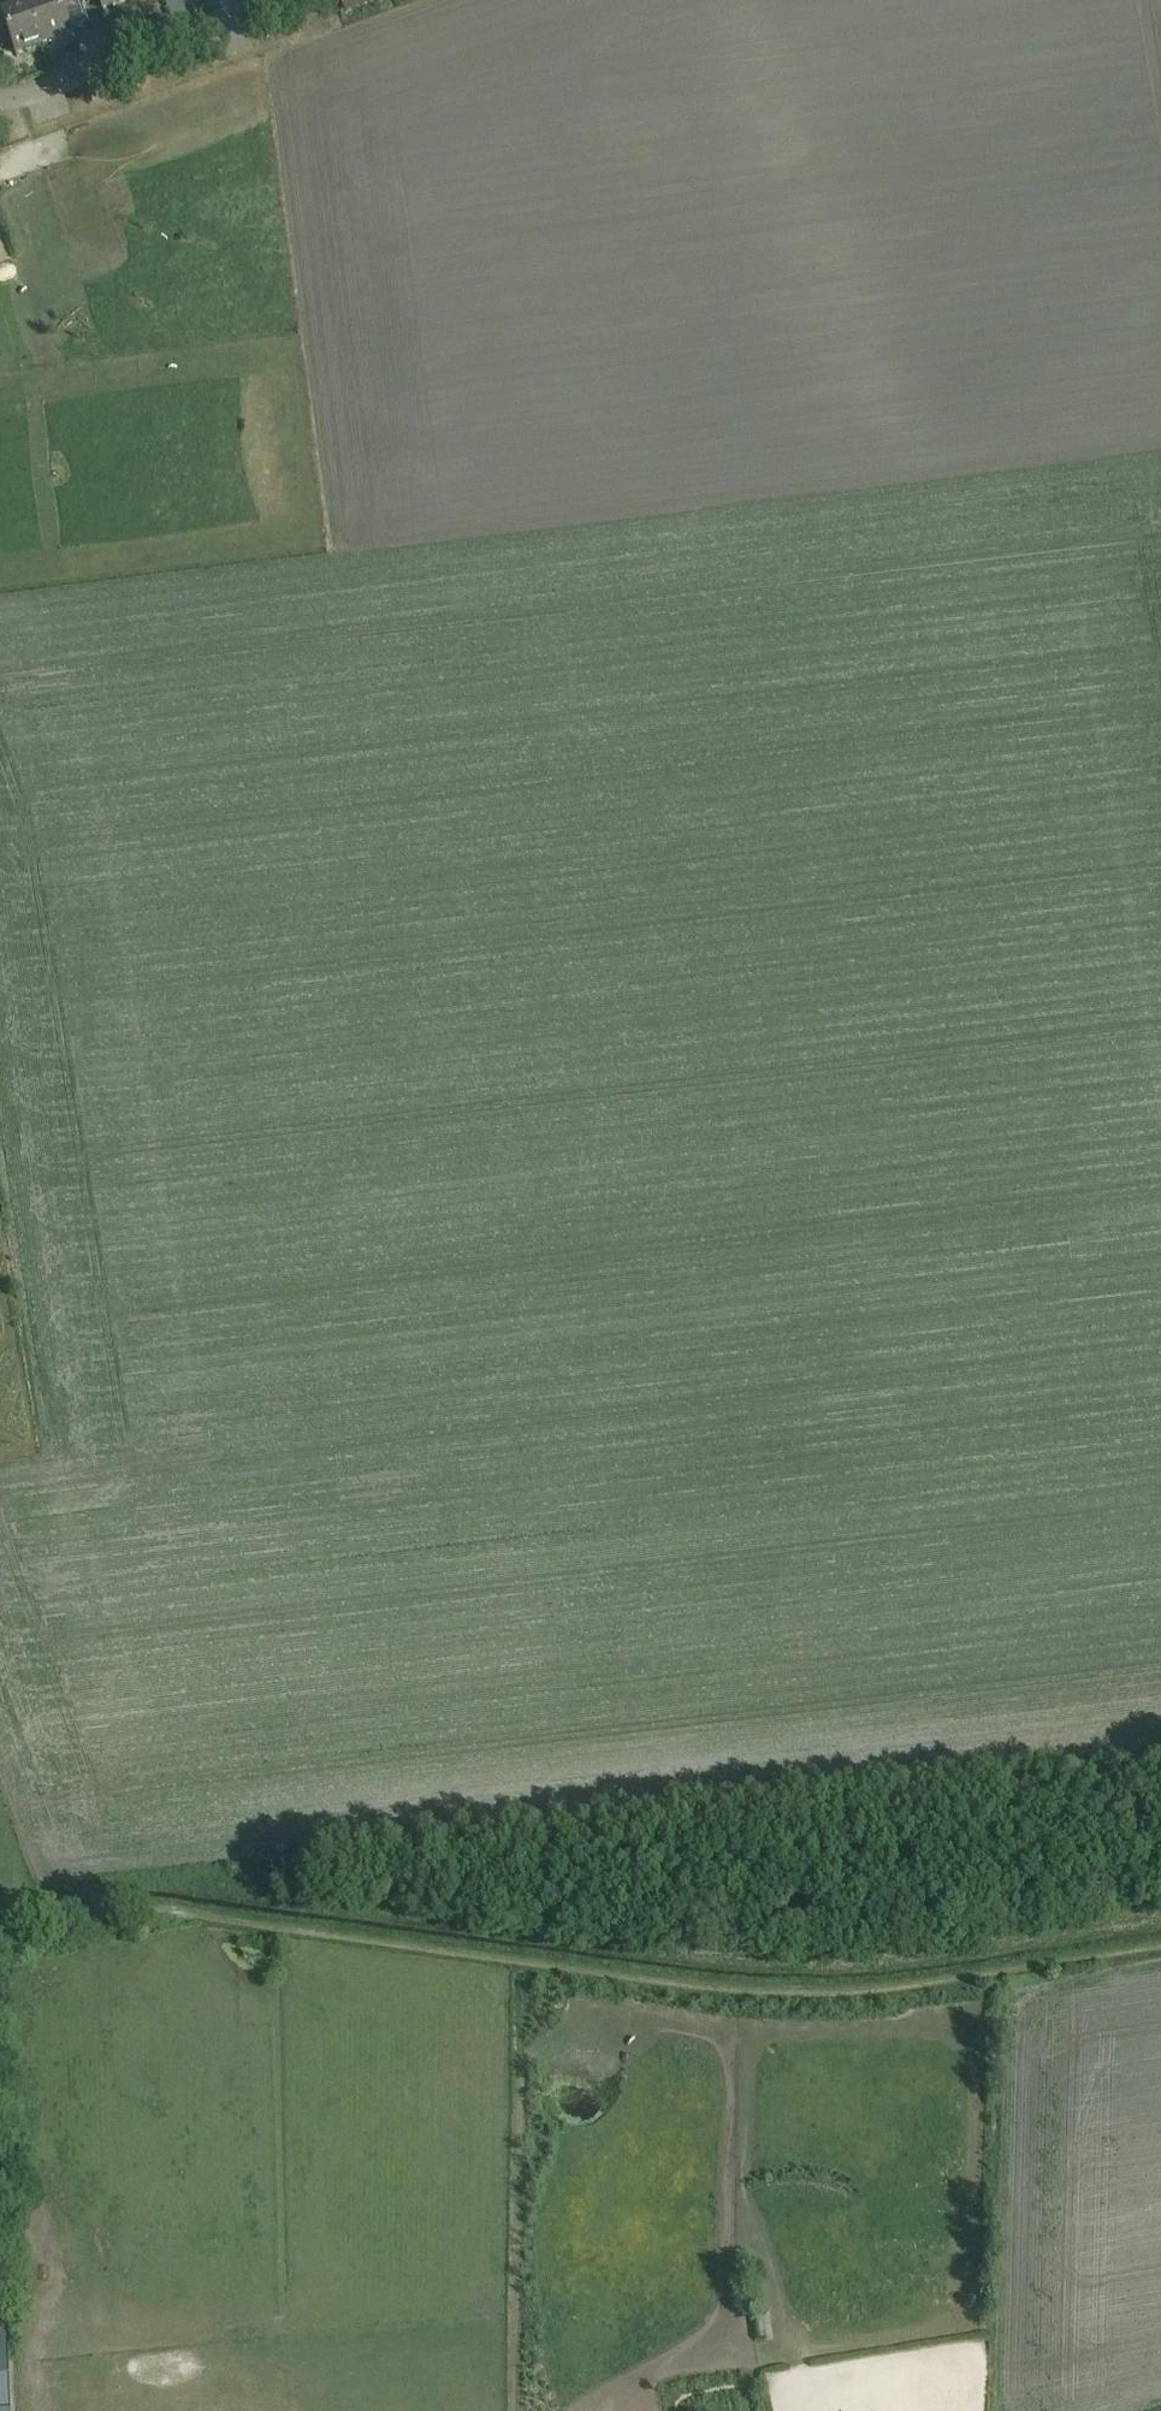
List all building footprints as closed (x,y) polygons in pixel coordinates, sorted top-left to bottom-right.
[(29,0),(17,0),(19,5),(1,12),(17,55),(45,45),(29,0)] [(45,45),(73,36),(61,2),(60,0),(29,0),(45,45)] [(131,0),(99,0),(103,11),(132,1),(131,0)] [(0,2333),(0,2410),(10,2410),(5,2333),(0,2333)]
